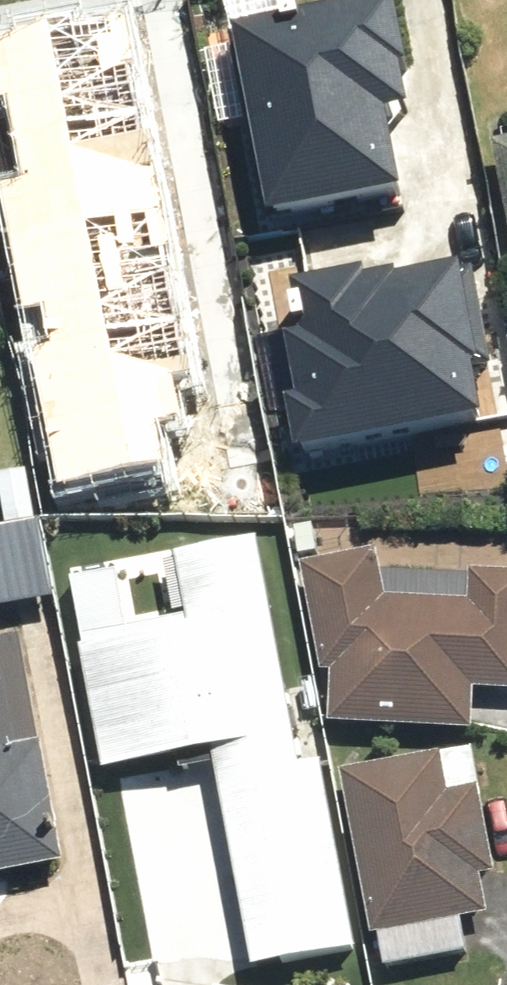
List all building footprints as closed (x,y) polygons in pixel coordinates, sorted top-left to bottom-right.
[(397,0),(237,24),(265,216),(392,198),(379,107),(412,103),(397,0)] [(87,215),(13,230),(36,347),(229,309),(190,112),(126,125),(132,152),(76,163),(87,215)] [(494,139),(506,224),(506,137),(494,139)] [(261,323),(277,454),(446,434),(442,401),(489,395),(473,267),(320,286),(323,315),(261,323)] [(0,526),(0,617),(64,605),(38,471),(0,478),(0,488),(7,525),(0,526)] [(125,562),(74,570),(109,774),(216,755),(253,972),(363,954),(329,755),(299,761),(261,537),(178,551),(190,620),(136,629),(125,562)] [(314,555),(319,676),(335,675),(337,719),(480,728),(481,686),(506,686),(506,568),(478,568),(477,606),(390,605),(391,556),(314,555)] [(66,864),(24,635),(0,639),(0,876),(66,864)] [(503,878),(479,749),(348,774),(384,967),(472,950),(468,925),(492,920),(485,881),(503,878)]
